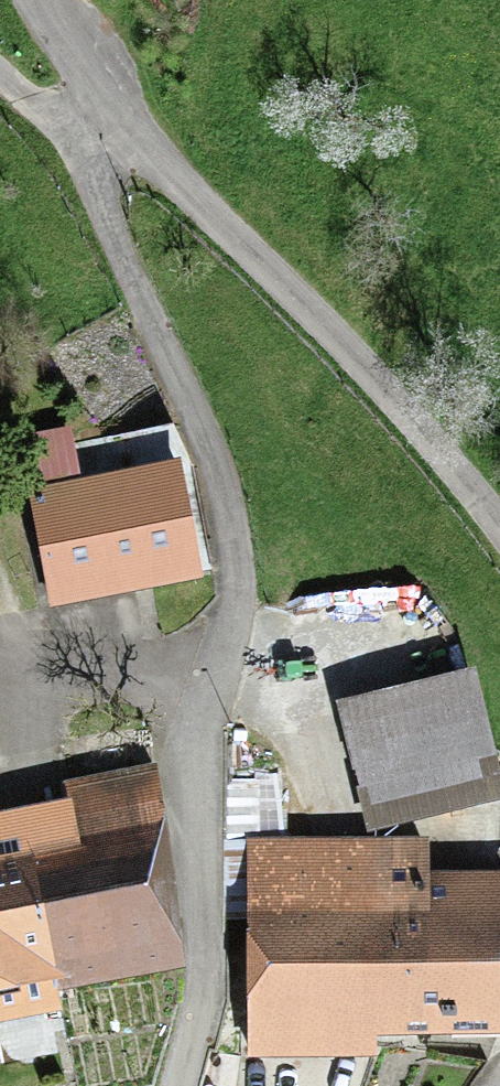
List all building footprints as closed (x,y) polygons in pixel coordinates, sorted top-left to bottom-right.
[(23,440),(51,611),(202,586),(182,464),(79,481),(71,432),(23,440)] [(499,805),(499,777),(476,674),(338,706),(368,835),(499,805)] [(0,857),(0,998),(56,989),(58,997),(191,975),(157,769),(60,785),(63,803),(6,813),(13,855),(0,857)] [(224,840),(224,932),(247,932),(248,1062),(377,1061),(377,1045),(499,1045),(499,875),(429,875),(429,839),(259,840),(259,781),(226,781),(227,840),(224,840)]
